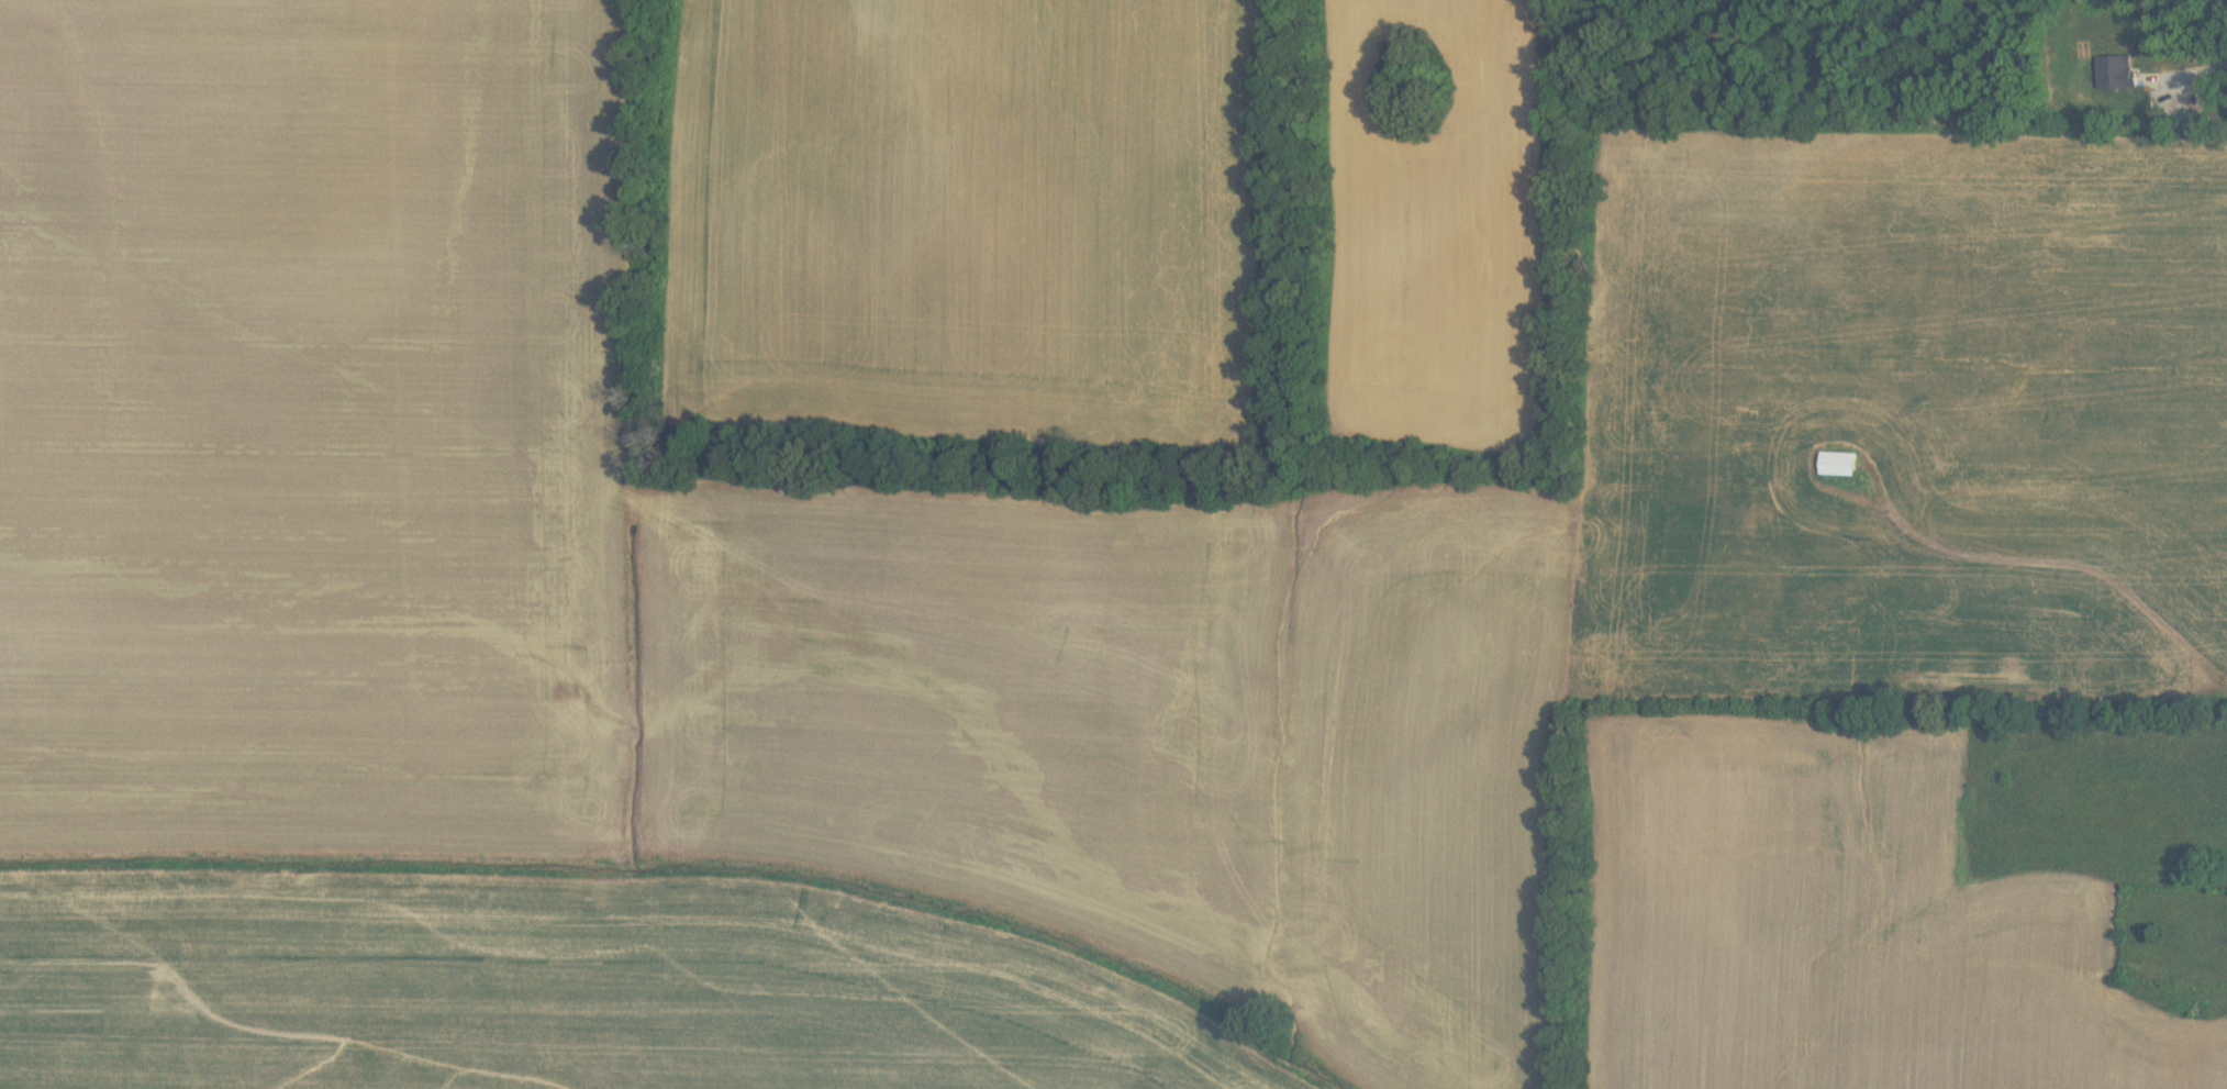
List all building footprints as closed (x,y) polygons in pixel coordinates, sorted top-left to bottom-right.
[(1820,476),(1855,476),(1855,453),(1820,453),(1820,476)]
